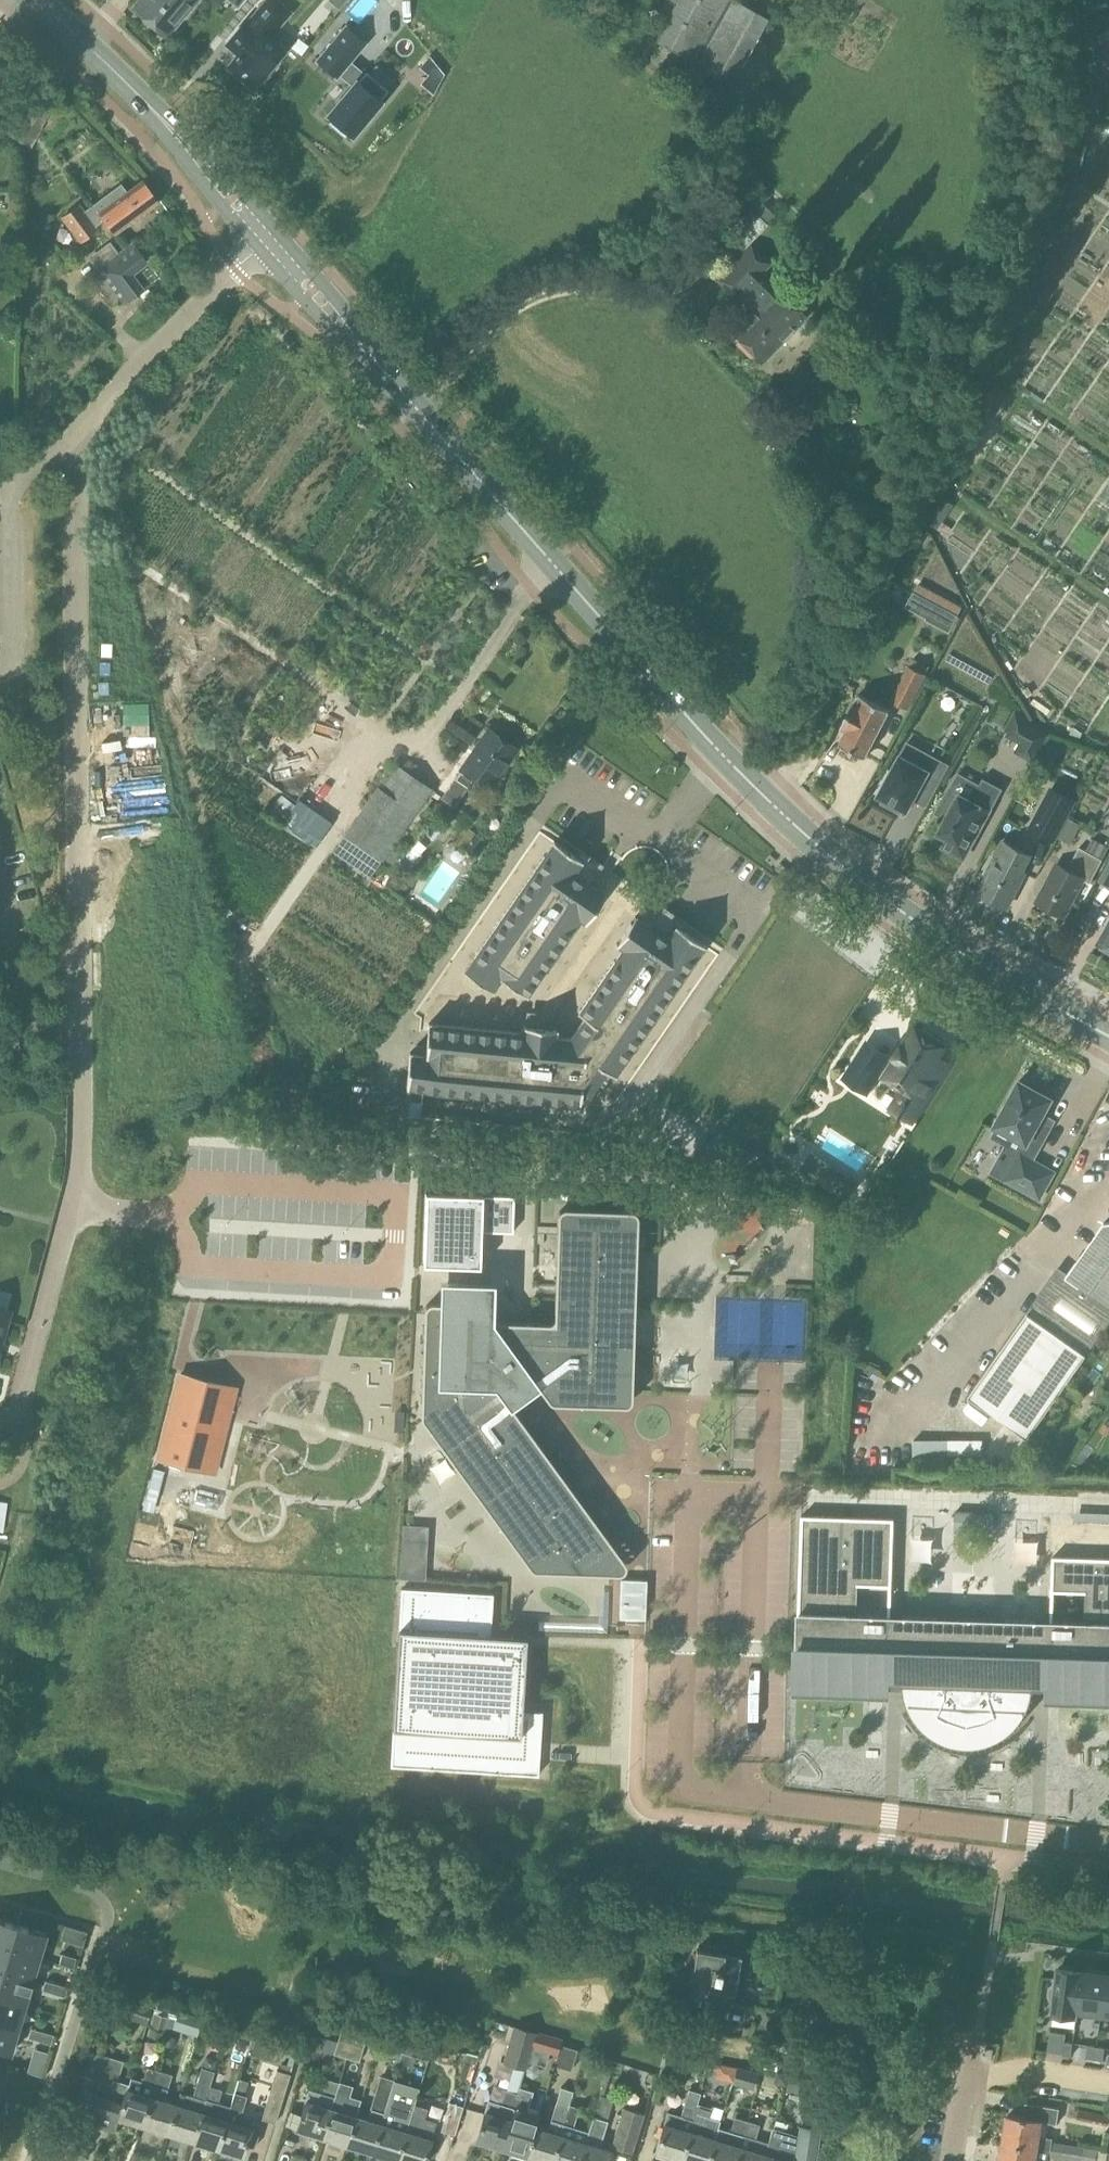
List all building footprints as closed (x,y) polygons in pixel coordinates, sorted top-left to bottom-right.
[(133,8),(168,37),(199,0),(139,0),(133,8)] [(228,43),(240,54),(230,66),(254,86),(262,77),(265,80),(280,63),(276,60),(284,51),(269,38),(291,12),(276,0),(268,0),(243,29),(241,28),(228,43)] [(658,14),(646,35),(695,62),(730,0),(666,0),(658,14)] [(736,0),(733,0),(698,64),(733,84),(770,19),(736,0)] [(346,24),(318,59),(339,76),(341,73),(352,61),(367,42),(346,24)] [(353,83),(327,114),(334,120),(331,123),(345,134),(347,131),(354,136),(385,98),(383,97),(389,89),(367,71),(366,72),(352,61),(341,73),(353,83)] [(20,95),(0,129),(23,142),(23,143),(32,148),(38,138),(37,137),(51,113),(29,100),(30,100),(20,95)] [(129,191),(123,183),(85,211),(80,205),(64,217),(82,241),(99,229),(96,226),(106,219),(116,233),(160,201),(144,180),(129,191)] [(110,242),(92,256),(101,268),(114,286),(126,303),(159,279),(146,262),(134,244),(119,254),(110,242)] [(734,334),(761,360),(803,316),(777,291),(774,294),(757,278),(770,264),(751,245),(717,280),(737,300),(740,297),(756,312),(734,334)] [(1024,382),(1040,392),(1066,352),(1050,341),(1024,382)] [(1097,486),(1108,496),(1108,473),(1097,486)] [(942,496),(937,505),(927,520),(940,528),(950,513),(949,513),(954,505),(942,496)] [(888,652),(920,669),(942,629),(920,616),(910,634),(901,629),(888,652)] [(927,674),(909,666),(892,700),(909,709),(927,674)] [(891,710),(860,694),(859,695),(860,695),(856,704),(854,703),(842,726),(844,727),(844,726),(849,729),(842,743),(841,742),(841,744),(867,757),(867,756),(890,711),(891,710)] [(1048,735),(1018,719),(1011,732),(1024,739),(1018,752),(1034,761),(1048,735)] [(467,750),(433,798),(452,811),(467,789),(475,778),(489,788),(490,789),(518,748),(494,731),(476,757),(467,750)] [(885,798),(883,803),(900,812),(903,808),(908,811),(924,783),(935,789),(949,765),(908,742),(879,795),(885,798)] [(345,832),(384,860),(434,788),(394,761),(345,832)] [(1002,789),(985,780),(974,801),(951,788),(938,812),(948,817),(940,832),(949,838),(944,847),(965,858),(991,810),(1002,789)] [(1075,801),(1052,789),(1032,827),(1055,839),(1075,801)] [(1092,882),(1096,874),(1098,875),(1108,855),(1108,845),(1094,837),(1088,850),(1081,846),(1069,869),(1057,863),(1038,901),(1065,915),(1084,878),(1092,882)] [(443,839),(403,905),(429,921),(470,855),(443,839)] [(581,918),(587,922),(606,895),(574,872),(583,860),(555,840),(465,971),(493,990),(502,977),(528,995),(581,918)] [(981,893),(1008,906),(1024,872),(1021,870),(1029,854),(1003,841),(995,857),(992,856),(984,872),(989,875),(981,893)] [(1101,879),(1108,884),(1108,864),(1101,879)] [(581,1094),(582,1094),(590,1095),(607,1069),(616,1075),(706,944),(678,925),(669,938),(637,916),(618,943),(624,948),(580,1012),(586,1016),(572,1037),(572,1038),(587,1040),(581,1094)] [(572,1038),(572,1037),(557,1035),(557,1028),(524,1024),(523,1032),(447,1024),(430,1023),(427,1054),(411,1052),(408,1086),(581,1103),(582,1094),(581,1094),(587,1040),(572,1038)] [(894,1063),(886,1075),(905,1087),(902,1091),(892,1106),(914,1120),(950,1064),(952,1062),(950,1061),(940,1055),(947,1045),(941,1042),(943,1039),(924,1027),(923,1030),(917,1026),(905,1045),(903,1044),(896,1055),(898,1056),(894,1063)] [(859,1055),(846,1076),(867,1089),(876,1074),(880,1068),(859,1055)] [(1001,1121),(995,1131),(1010,1139),(1025,1148),(1024,1148),(1035,1155),(1042,1142),(1054,1122),(1050,1119),(1050,1120),(1046,1117),(1045,1113),(1047,1109),(1057,1094),(1049,1089),(1051,1085),(1034,1076),(1032,1079),(1024,1075),(998,1119),(1001,1121)] [(734,1141),(714,1128),(699,1152),(719,1164),(721,1161),(734,1141)] [(734,1141),(721,1161),(739,1172),(752,1152),(734,1141)] [(1056,1167),(1023,1148),(1008,1174),(1041,1193),(1056,1167)] [(426,1193),(424,1265),(481,1267),(482,1231),(514,1232),(515,1196),(426,1193)] [(422,1416),(422,1417),(422,1418),(422,1419),(423,1419),(423,1420),(423,1421),(531,1568),(531,1569),(532,1569),(532,1570),(533,1570),(534,1570),(534,1571),(535,1571),(536,1571),(537,1571),(618,1574),(619,1574),(620,1574),(621,1574),(622,1573),(623,1573),(624,1572),(625,1572),(625,1571),(626,1571),(626,1570),(626,1569),(627,1569),(627,1568),(627,1567),(627,1566),(627,1565),(627,1564),(627,1563),(626,1563),(626,1562),(626,1561),(513,1407),(540,1388),(548,1399),(548,1400),(549,1400),(549,1401),(550,1401),(550,1402),(551,1402),(551,1403),(552,1403),(553,1403),(553,1404),(554,1404),(555,1404),(625,1406),(626,1406),(627,1406),(628,1406),(629,1406),(629,1405),(630,1405),(630,1404),(631,1404),(632,1403),(632,1402),(633,1402),(633,1401),(633,1400),(633,1399),(639,1218),(639,1217),(639,1216),(639,1215),(638,1215),(638,1214),(637,1213),(636,1212),(635,1212),(635,1211),(634,1211),(633,1211),(632,1211),(632,1210),(567,1208),(566,1208),(565,1208),(565,1209),(564,1209),(563,1209),(562,1209),(562,1210),(561,1210),(561,1211),(560,1211),(560,1212),(560,1213),(559,1213),(559,1214),(559,1215),(559,1216),(555,1315),(555,1316),(556,1316),(555,1317),(555,1318),(555,1319),(555,1320),(554,1320),(554,1321),(553,1321),(553,1322),(552,1322),(551,1322),(551,1323),(550,1323),(549,1323),(502,1321),(501,1321),(500,1321),(499,1321),(498,1320),(497,1320),(497,1319),(496,1319),(496,1318),(496,1317),(495,1317),(495,1316),(495,1315),(496,1283),(441,1281),(441,1303),(433,1303),(432,1303),(431,1303),(430,1303),(429,1303),(429,1304),(428,1304),(428,1305),(427,1305),(427,1306),(426,1306),(426,1307),(426,1308),(425,1309),(425,1310),(422,1415),(422,1416)] [(1108,1324),(1108,1219),(1104,1220),(1067,1272),(1061,1268),(972,1394),(1030,1435),(1108,1324)] [(210,1471),(232,1387),(181,1374),(160,1459),(210,1471)] [(157,1502),(165,1471),(154,1468),(146,1499),(157,1502)] [(216,1514),(221,1498),(196,1491),(191,1508),(216,1514)] [(803,1516),(798,1691),(890,1694),(890,1679),(906,1680),(909,1701),(919,1721),(935,1735),(955,1744),(977,1745),(998,1739),(1015,1727),(1028,1709),(1029,1709),(1033,1696),(1035,1684),(1051,1684),(1050,1699),(1108,1701),(1108,1558),(1054,1556),(1053,1591),(1087,1592),(1086,1622),(1052,1621),(1052,1630),(1038,1630),(1038,1621),(859,1615),(860,1585),(894,1586),(896,1519),(803,1516)] [(1054,1554),(1108,1556),(1108,1530),(1055,1528),(1054,1554)] [(646,1620),(648,1580),(622,1579),(620,1619),(646,1620)] [(494,1594),(402,1588),(391,1767),(540,1772),(541,1753),(543,1712),(523,1711),(527,1638),(491,1635),(492,1615),(494,1594)] [(1076,1784),(1075,1838),(1108,1839),(1108,1785),(1076,1784)] [(0,1919),(0,1946),(10,1949),(18,1922),(17,1922),(17,1924),(0,1919)] [(48,1934),(18,1925),(19,1922),(18,1922),(10,1949),(40,1958),(48,1934)] [(0,1946),(0,1972),(3,1973),(10,1949),(0,1946)] [(40,1958),(10,1949),(3,1973),(33,1982),(40,1958)] [(713,1991),(736,1995),(743,1958),(727,1955),(727,1954),(699,1949),(695,1969),(696,1969),(691,1995),(712,1999),(713,1991)] [(63,1954),(60,1964),(74,1968),(77,1958),(63,1954)] [(1079,2015),(1084,1972),(1058,1969),(1053,2012),(1079,2015)] [(1103,2012),(1107,1975),(1084,1972),(1079,2015),(1080,2015),(1080,2010),(1103,2012)] [(33,1982),(3,1973),(0,1982),(0,1998),(26,2006),(33,1982)] [(46,1981),(43,1990),(55,1993),(57,1984),(46,1981)] [(69,1987),(57,1984),(55,1993),(66,1997),(69,1987)] [(153,2008),(120,1997),(115,2013),(148,2023),(153,2008)] [(26,2006),(0,1998),(0,2024),(19,2029),(26,2006)] [(148,2034),(163,2039),(165,2035),(171,2037),(180,2011),(171,2008),(168,2016),(155,2012),(148,2034)] [(11,2054),(19,2029),(0,2024),(0,2050),(11,2054)] [(525,2068),(536,2032),(513,2025),(502,2061),(525,2068)] [(32,2028),(29,2037),(40,2041),(43,2031),(32,2028)] [(368,2036),(343,2028),(339,2041),(364,2049),(368,2036)] [(54,2035),(43,2031),(40,2041),(52,2044),(54,2035)] [(404,2052),(429,2060),(434,2044),(409,2036),(404,2052)] [(364,2049),(339,2041),(335,2053),(361,2061),(364,2049)] [(1064,2054),(1072,2056),(1074,2043),(1066,2041),(1064,2054)] [(547,2066),(566,2072),(573,2050),(553,2044),(547,2066)] [(1096,2059),(1098,2046),(1089,2045),(1087,2058),(1096,2059)] [(448,2061),(450,2050),(448,2049),(437,2046),(434,2057),(448,2061)] [(1106,2048),(1098,2046),(1096,2059),(1104,2061),(1106,2048)] [(115,2130),(119,2117),(118,2117),(127,2088),(128,2089),(130,2083),(119,2080),(125,2060),(89,2049),(81,2074),(100,2081),(97,2092),(92,2091),(82,2120),(115,2130)] [(735,2080),(739,2065),(720,2061),(717,2076),(735,2080)] [(118,2117),(119,2117),(144,2125),(153,2096),(157,2086),(157,2084),(156,2084),(160,2070),(148,2066),(144,2080),(131,2076),(130,2083),(128,2089),(127,2088),(118,2117)] [(193,2140),(214,2070),(203,2067),(194,2095),(181,2091),(177,2103),(169,2132),(193,2140)] [(278,2069),(263,2118),(276,2123),(292,2073),(278,2069)] [(157,2084),(157,2086),(169,2090),(173,2074),(160,2070),(156,2084),(157,2084)] [(202,2111),(193,2140),(218,2147),(227,2118),(227,2119),(231,2109),(218,2105),(223,2089),(216,2087),(211,2086),(215,2073),(216,2070),(214,2070),(206,2098),(202,2111)] [(374,2151),(395,2079),(383,2075),(369,2119),(357,2115),(348,2144),(374,2151)] [(786,2091),(808,2096),(812,2079),(790,2075),(786,2091)] [(298,2129),(323,2136),(339,2081),(327,2078),(323,2092),(310,2088),(298,2129)] [(395,2079),(374,2151),(399,2159),(405,2138),(407,2130),(416,2104),(415,2104),(420,2087),(408,2083),(395,2079)] [(339,2081),(323,2136),(348,2144),(357,2115),(362,2099),(349,2096),(353,2085),(339,2081)] [(169,2132),(177,2103),(165,2100),(169,2090),(157,2086),(153,2096),(144,2125),(169,2132)] [(568,2108),(574,2090),(562,2086),(553,2119),(552,2119),(548,2132),(536,2128),(527,2156),(542,2160),(552,2160),(568,2108)] [(511,2120),(502,2149),(527,2156),(536,2128),(540,2115),(528,2111),(533,2092),(521,2088),(519,2093),(519,2094),(515,2107),(515,2108),(511,2120)] [(681,2160),(701,2092),(690,2088),(682,2115),(669,2111),(665,2124),(664,2124),(656,2153),(681,2160)] [(484,2113),(476,2141),(502,2149),(511,2120),(515,2108),(515,2107),(519,2094),(507,2090),(503,2103),(489,2099),(484,2113)] [(681,2160),(684,2160),(708,2160),(715,2139),(720,2121),(708,2118),(711,2109),(698,2105),(702,2092),(701,2092),(681,2160)] [(227,2118),(218,2147),(244,2155),(248,2144),(256,2147),(262,2129),(263,2124),(241,2118),(244,2109),(243,2108),(246,2096),(236,2093),(232,2105),(231,2109),(227,2119),(227,2118)] [(449,2102),(441,2130),(455,2135),(464,2106),(461,2106),(449,2102)] [(1010,2116),(1006,2143),(1039,2148),(1052,2151),(1054,2141),(1055,2137),(1042,2135),(1044,2121),(1059,2123),(1061,2107),(1028,2102),(1025,2118),(1010,2116)] [(399,2159),(406,2160),(426,2160),(433,2138),(438,2121),(425,2117),(427,2108),(416,2104),(407,2130),(405,2138),(399,2159)] [(611,2146),(632,2152),(644,2114),(623,2107),(611,2146)] [(552,2160),(579,2160),(585,2142),(586,2143),(589,2132),(577,2128),(582,2112),(568,2108),(552,2160)] [(579,2160),(607,2160),(611,2150),(601,2147),(609,2120),(594,2115),(589,2132),(586,2143),(585,2142),(579,2160)] [(748,2120),(736,2116),(728,2143),(715,2139),(708,2160),(735,2160),(748,2120)] [(735,2160),(762,2160),(765,2154),(770,2142),(757,2138),(761,2124),(748,2120),(735,2160)] [(821,2129),(800,2125),(797,2146),(781,2141),(784,2131),(773,2128),(770,2142),(765,2154),(762,2160),(816,2160),(821,2129)] [(1077,2144),(1054,2141),(1052,2151),(1051,2157),(1074,2160),(1077,2144)] [(1003,2160),(1037,2160),(1038,2158),(1051,2160),(1051,2157),(1052,2151),(1039,2148),(1006,2143),(1003,2160)] [(1077,2144),(1074,2160),(1076,2160),(1098,2160),(1100,2150),(1100,2148),(1077,2144)]
